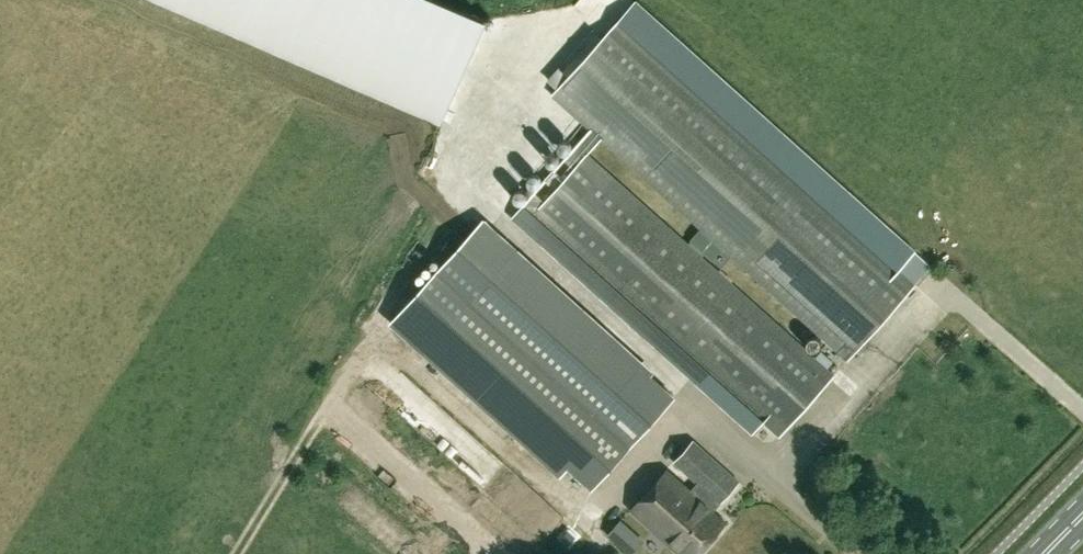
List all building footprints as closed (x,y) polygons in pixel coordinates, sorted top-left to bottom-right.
[(440,0),(157,0),(439,118),(481,17),(440,0)] [(639,3),(556,96),(850,362),(918,288),(902,272),(920,253),(639,3)] [(581,146),(513,219),(754,436),(765,424),(781,439),(837,377),(581,146)] [(634,360),(629,367),(475,229),(399,314),(521,422),(594,488),(675,397),(634,360)] [(691,491),(668,470),(631,509),(667,542),(681,553),(697,553),(725,524),(713,512),(740,483),(695,441),(675,462),(698,483),(691,491)]
